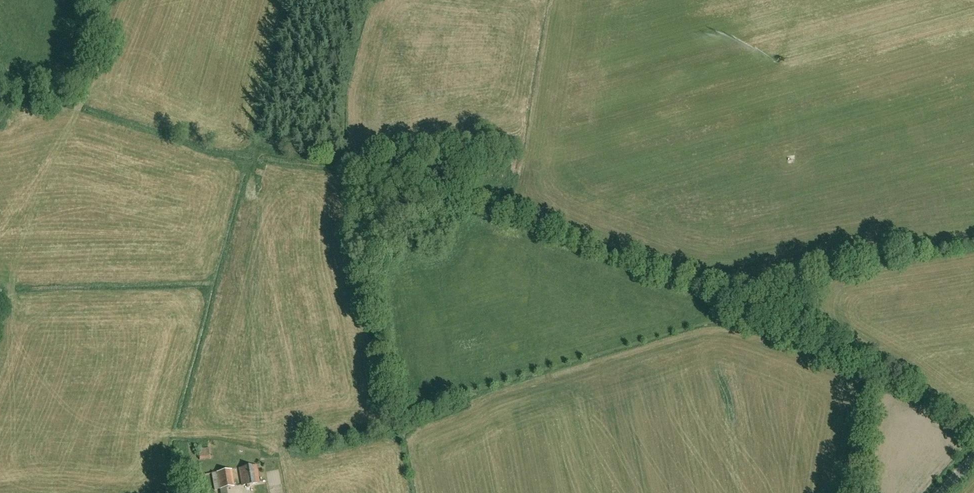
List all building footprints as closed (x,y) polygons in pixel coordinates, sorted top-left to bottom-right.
[(210,459),(209,447),(198,448),(199,459),(210,459)] [(256,465),(239,468),(242,485),(259,482),(256,465)] [(194,489),(203,486),(196,467),(187,470),(194,489)] [(220,489),(226,488),(234,487),(231,470),(217,472),(220,489)]
